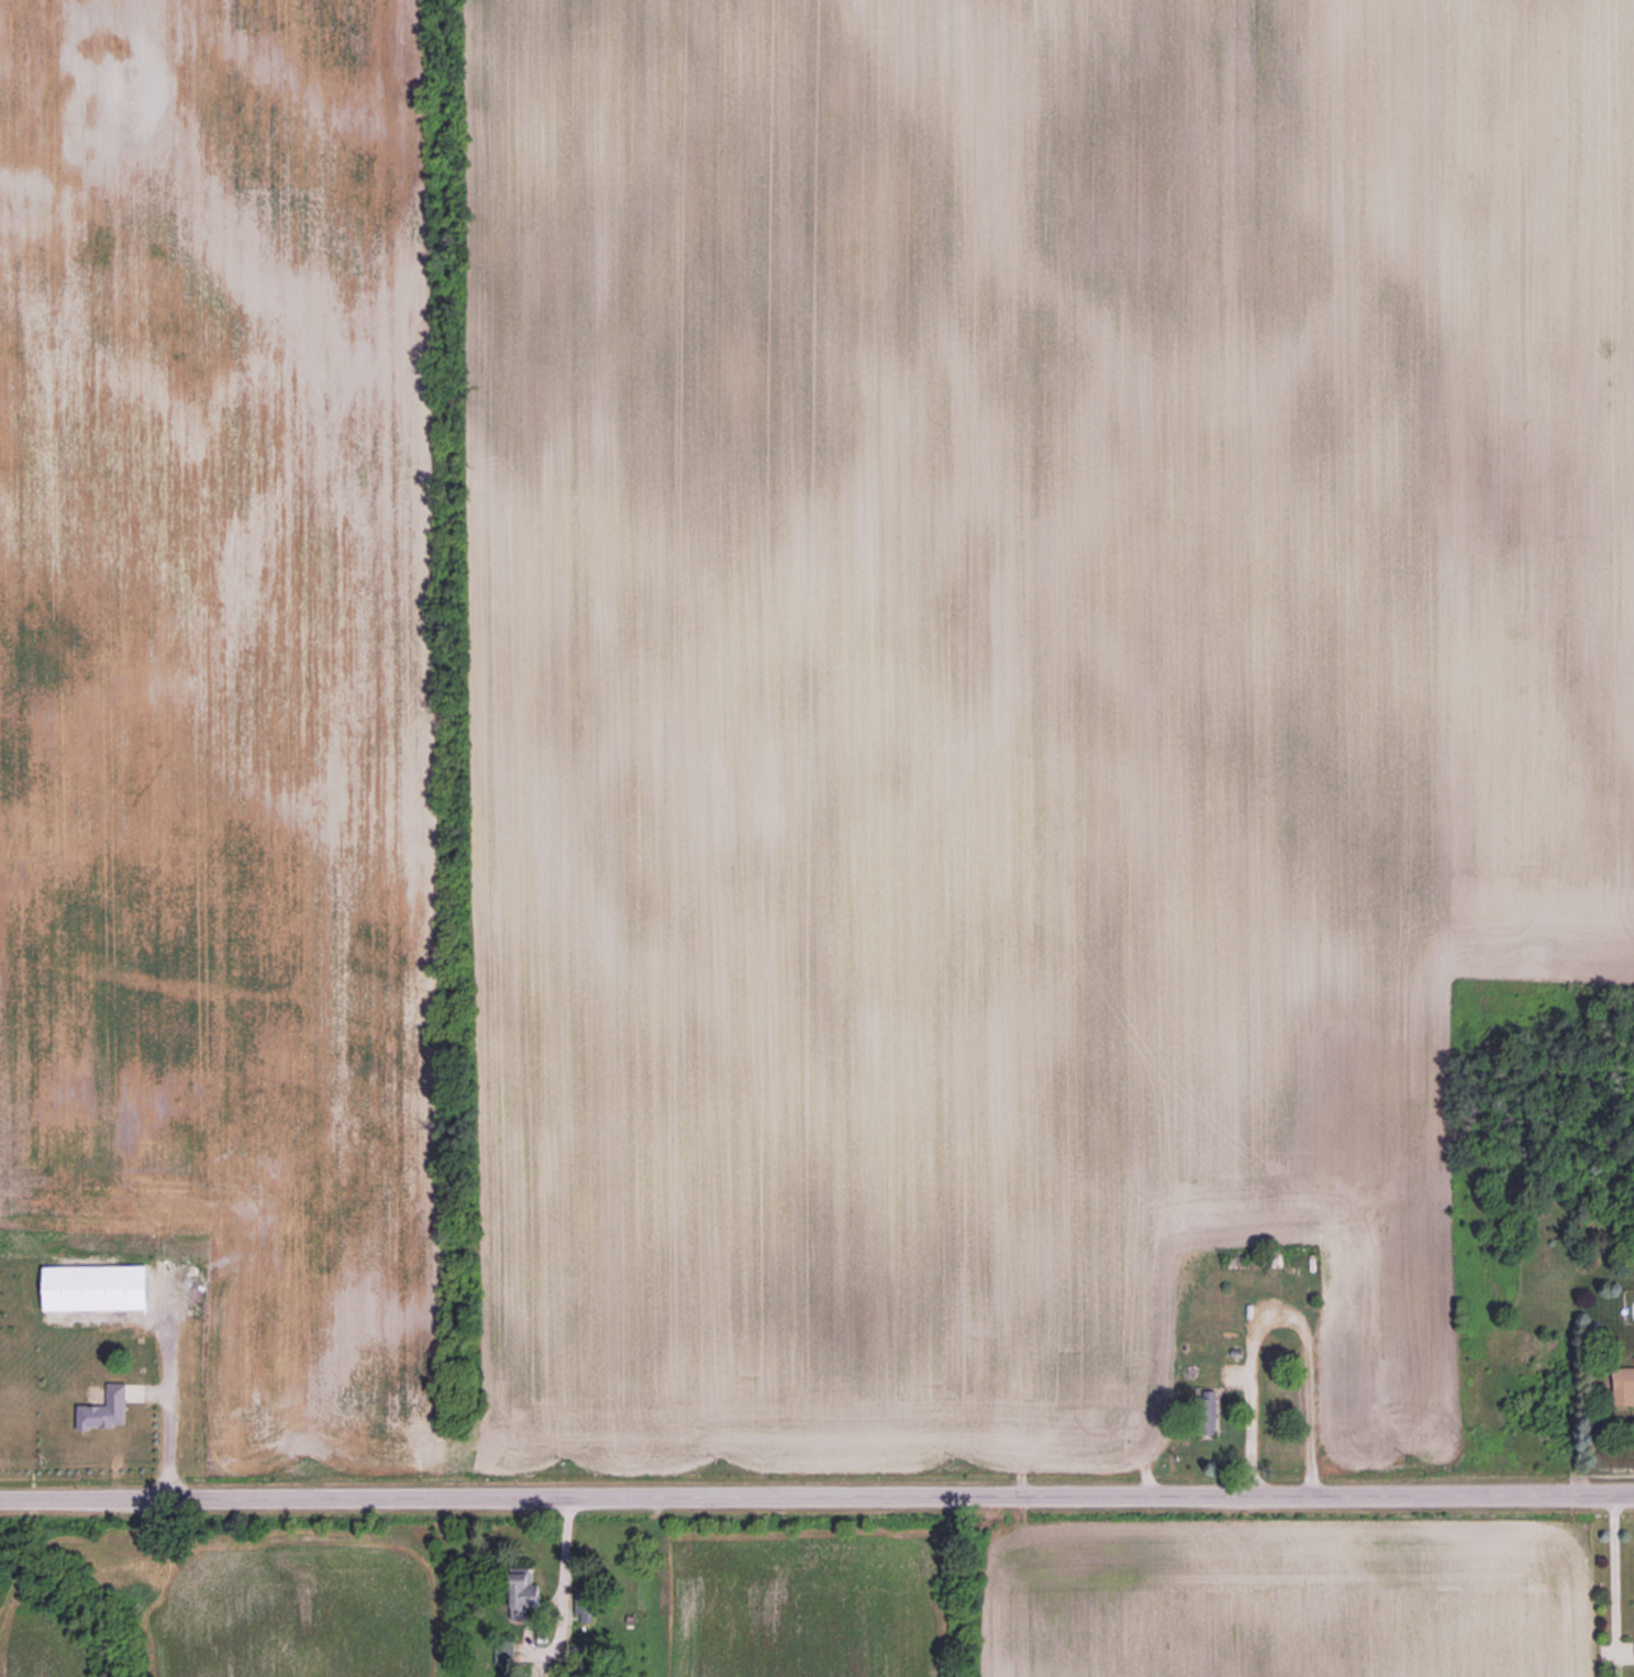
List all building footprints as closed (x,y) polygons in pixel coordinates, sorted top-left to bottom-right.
[(43,1266),(43,1310),(146,1309),(146,1265),(43,1266)] [(1633,1391),(1633,1367),(1612,1367),(1613,1406),(1633,1406),(1633,1391)] [(126,1383),(106,1382),(106,1405),(76,1405),(76,1427),(125,1427),(126,1383)] [(1202,1410),(1203,1433),(1216,1433),(1215,1388),(1197,1388),(1197,1410),(1202,1410)] [(510,1620),(527,1620),(527,1607),(538,1607),(538,1585),(527,1585),(526,1573),(508,1573),(510,1620)]
